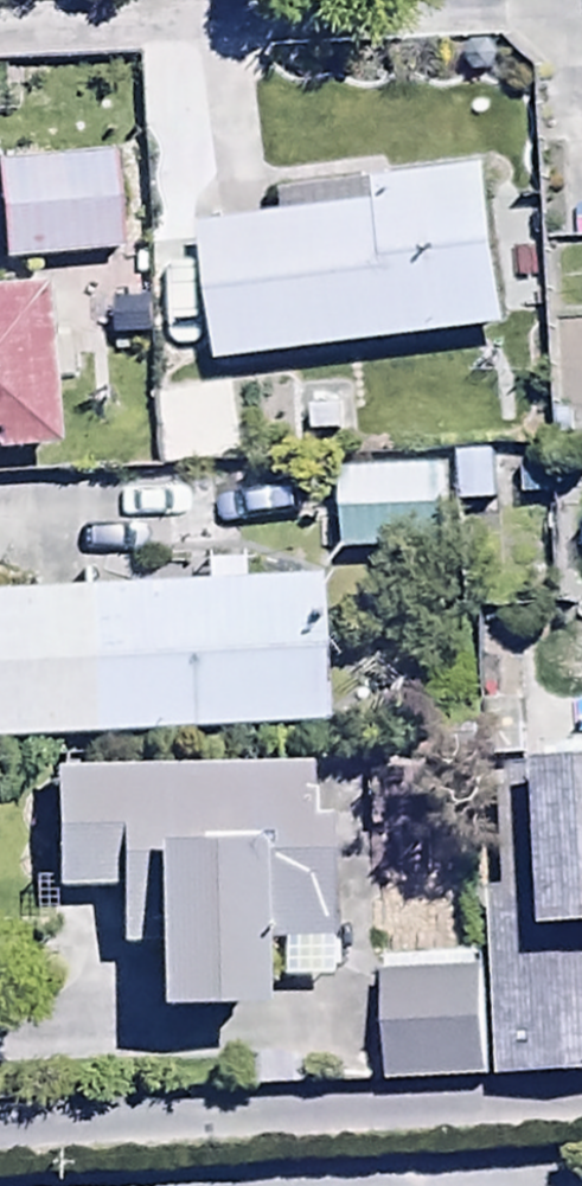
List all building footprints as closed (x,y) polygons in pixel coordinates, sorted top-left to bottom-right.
[(39,122),(38,76),(0,77),(0,122),(39,122)] [(120,259),(112,157),(0,166),(0,269),(120,259)] [(479,179),(368,192),(366,176),(272,187),(276,226),(194,236),(211,375),(499,340),(479,179)] [(44,463),(36,298),(0,300),(0,465),(44,463)] [(433,470),(336,473),(340,563),(436,560),(433,470)] [(203,592),(0,602),(0,749),(317,733),(310,586),(237,590),(236,570),(202,572),(203,592)] [(482,903),(485,967),(490,1085),(491,1089),(581,1085),(581,761),(491,766),(497,902),(482,903)] [(305,772),(47,777),(49,897),(111,895),(112,962),(144,961),(145,1023),(252,1021),(250,950),(273,950),(274,985),(326,983),(323,833),(307,833),(305,772)] [(490,1085),(485,967),(374,973),(380,1090),(490,1085)]
